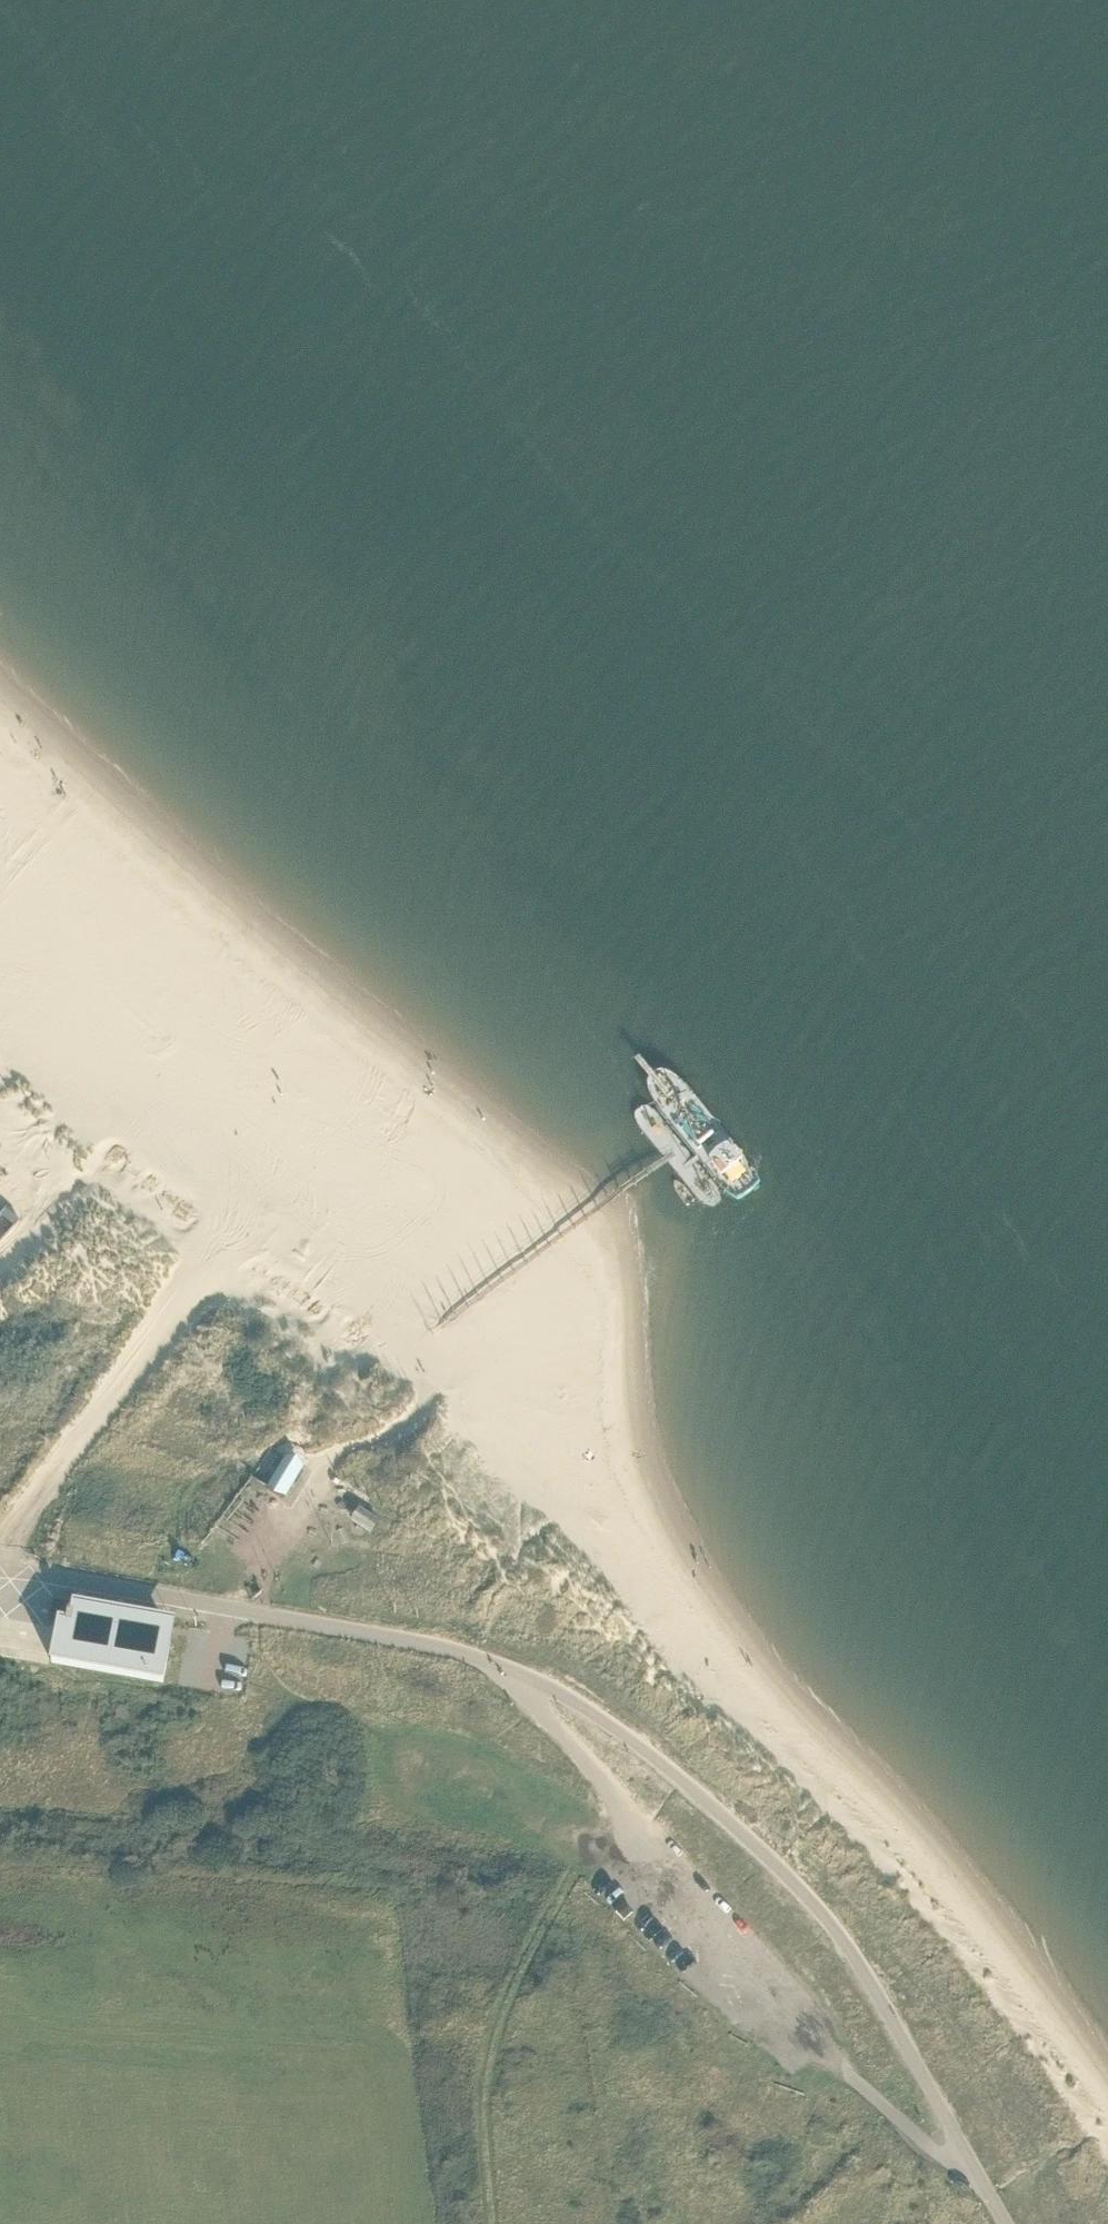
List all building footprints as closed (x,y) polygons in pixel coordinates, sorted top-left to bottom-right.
[(287,1458),(269,1488),(285,1498),(303,1468),(287,1458)] [(59,1622),(51,1664),(163,1684),(170,1642),(160,1640),(162,1625),(163,1620),(73,1604),(71,1615),(68,1615),(66,1623),(59,1622)] [(174,1622),(163,1620),(162,1625),(160,1640),(170,1642),(174,1622)]
